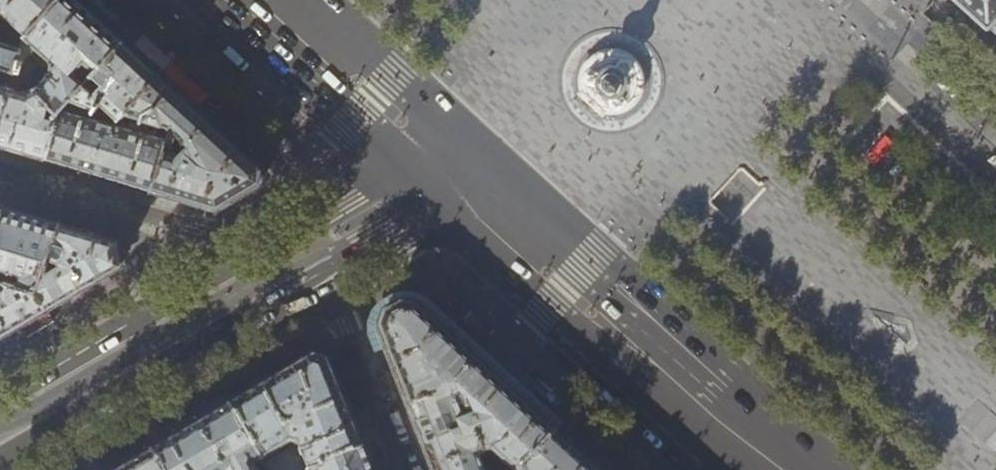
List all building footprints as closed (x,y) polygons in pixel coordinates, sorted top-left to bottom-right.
[(55,0),(0,0),(0,9),(5,13),(4,15),(4,18),(8,22),(13,21),(15,23),(9,30),(5,42),(0,40),(0,64),(14,68),(24,33),(55,0)] [(81,0),(55,0),(24,33),(14,68),(22,76),(26,79),(40,64),(50,73),(36,88),(38,91),(58,110),(60,109),(122,38),(117,34),(110,26),(81,0)] [(110,26),(119,16),(101,0),(81,0),(110,26)] [(985,25),(987,24),(995,32),(995,0),(958,0),(985,25)] [(142,36),(131,47),(159,72),(168,60),(142,36)] [(127,43),(122,38),(60,109),(112,124),(122,112),(159,72),(131,47),(127,43)] [(14,68),(0,64),(0,117),(14,68)] [(45,156),(58,110),(38,91),(36,93),(35,93),(35,92),(34,90),(29,90),(26,92),(20,90),(22,76),(14,68),(0,117),(0,143),(15,147),(45,156)] [(214,123),(159,72),(122,112),(166,127),(167,128),(179,137),(183,151),(176,155),(164,150),(151,188),(181,197),(207,205),(213,206),(216,207),(260,181),(261,167),(227,135),(214,123)] [(97,172),(151,188),(164,150),(176,155),(183,151),(179,137),(167,128),(122,112),(112,124),(60,109),(58,110),(45,156),(97,172)] [(289,149),(290,141),(280,133),(272,135),(267,141),(284,155),(289,149)] [(732,163),(701,196),(728,222),(760,188),(732,163)] [(2,206),(0,214),(0,270),(1,266),(22,273),(18,284),(37,289),(45,265),(48,257),(60,223),(31,214),(2,206)] [(85,230),(60,223),(48,257),(59,260),(60,263),(48,270),(46,266),(45,265),(37,289),(46,309),(84,286),(121,265),(119,236),(85,230)] [(46,309),(37,289),(18,284),(0,279),(0,336),(12,328),(20,324),(46,309)] [(378,332),(413,420),(433,469),(527,469),(557,437),(550,430),(417,308),(401,306),(383,317),(378,332)] [(53,320),(46,309),(20,324),(27,336),(53,320)] [(229,408),(266,469),(370,469),(359,442),(329,363),(314,358),(271,386),(229,408)] [(151,455),(160,469),(266,469),(229,408),(160,450),(151,455)] [(557,437),(527,469),(593,469),(557,437)] [(151,455),(125,469),(160,469),(151,455)]
